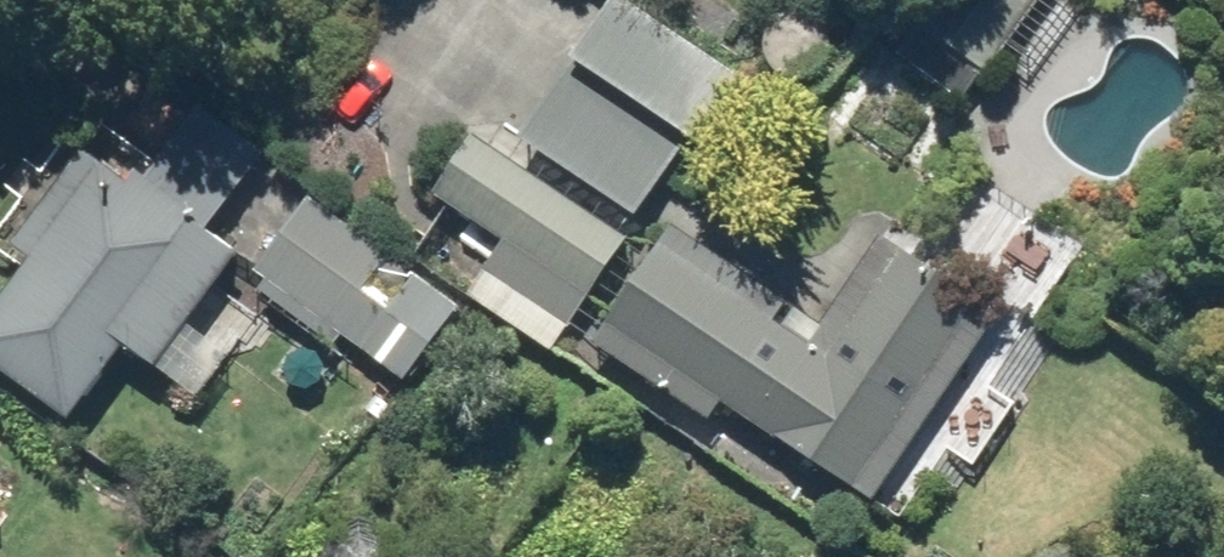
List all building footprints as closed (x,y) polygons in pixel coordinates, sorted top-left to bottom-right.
[(587,63),(691,131),(734,66),(634,0),(629,0),(587,63)] [(1048,0),(919,0),(887,44),(971,106),(1048,0)] [(686,154),(571,82),(533,143),(647,215),(686,154)] [(0,323),(0,363),(83,423),(135,351),(168,375),(254,257),(221,233),(276,158),(208,108),(156,179),(148,173),(140,184),(96,152),(24,250),(43,263),(0,323)] [(641,239),(486,138),(446,199),(513,243),(477,298),(564,355),(641,239)] [(351,338),(414,384),(469,309),(425,277),(405,304),(380,285),(399,258),(319,200),(291,238),(283,238),(259,271),(275,283),(265,297),(340,352),(351,338)] [(1009,317),(891,239),(832,328),(683,230),(605,347),(720,424),(733,404),(884,504),(931,434),(983,468),(1024,406),(972,372),(1009,317)] [(10,518),(0,511),(0,532),(10,518)]
